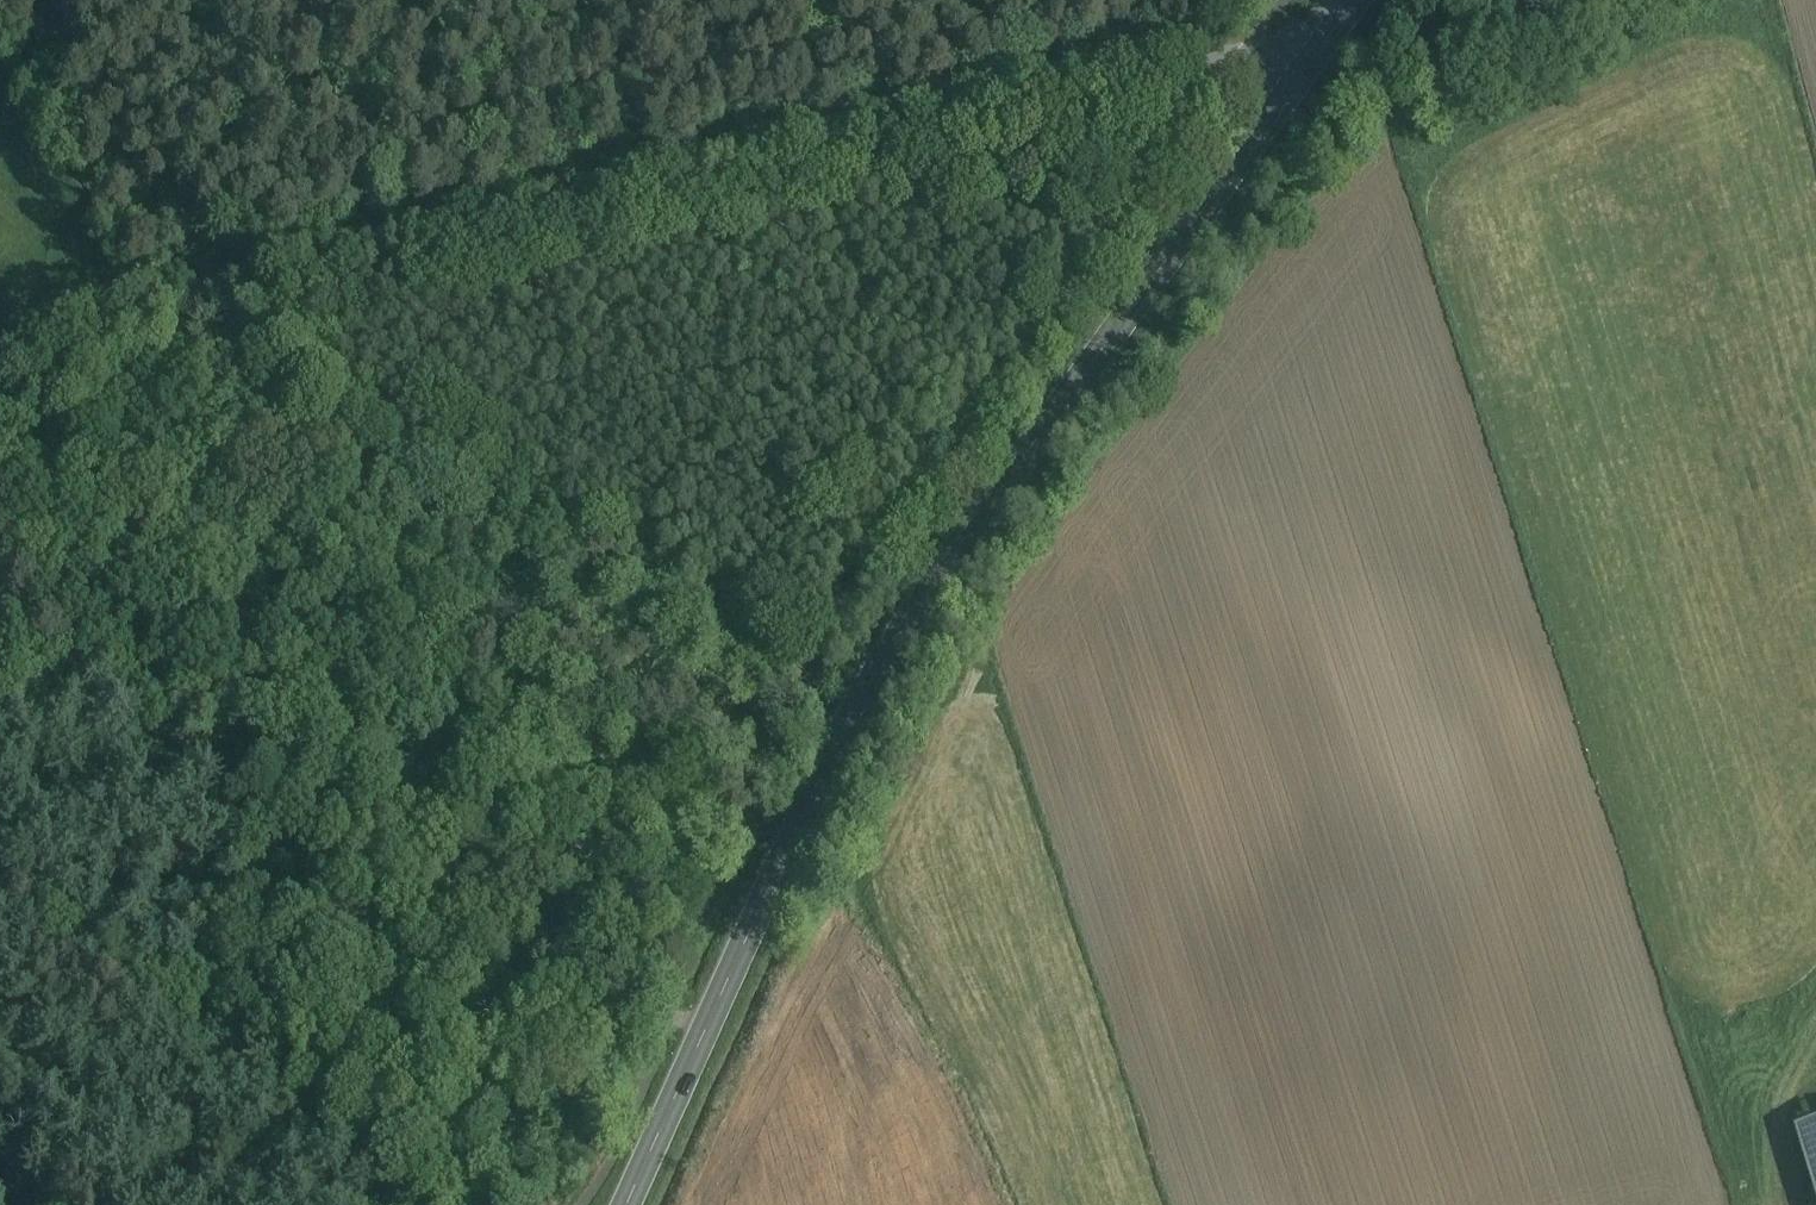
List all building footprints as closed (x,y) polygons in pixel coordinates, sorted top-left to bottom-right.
[(1799,1130),(1815,1184),(1815,1124),(1803,1128),(1799,1130)]
